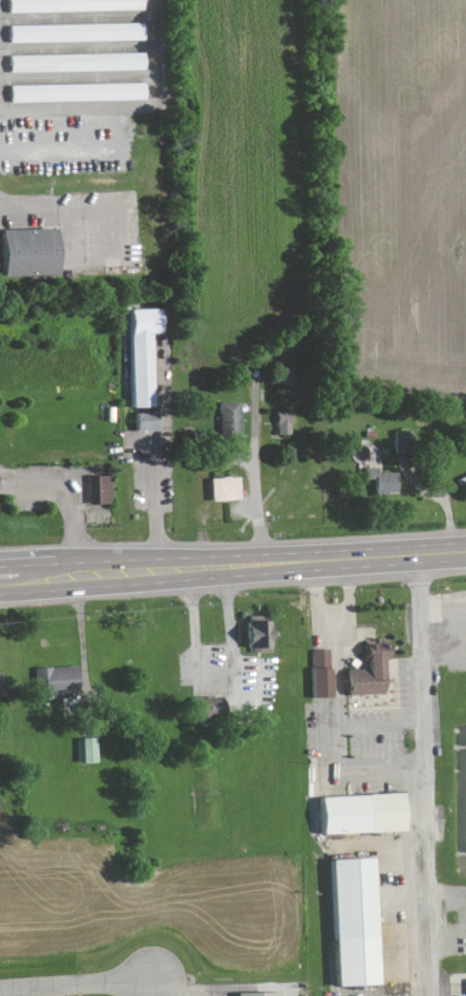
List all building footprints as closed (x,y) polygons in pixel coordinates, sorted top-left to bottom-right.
[(10,13),(145,11),(145,0),(10,0),(10,13)] [(145,23),(11,26),(11,44),(146,41),(145,23)] [(145,54),(10,56),(11,73),(146,71),(145,54)] [(12,86),(12,103),(147,101),(146,84),(12,86)] [(64,276),(63,230),(3,232),(4,277),(64,276)] [(157,407),(155,333),(166,333),(165,308),(128,309),(131,407),(157,407)] [(295,385),(295,368),(279,367),(278,384),(295,385)] [(220,402),(221,432),(243,431),(242,402),(220,402)] [(293,411),(278,411),(279,435),(293,434),(293,411)] [(160,412),(136,413),(136,431),(161,430),(160,412)] [(415,431),(397,431),(397,454),(415,454),(415,431)] [(400,472),(380,473),(380,468),(364,468),(365,479),(375,478),(376,494),(401,493),(400,472)] [(91,504),(114,504),(114,475),(90,476),(91,504)] [(245,499),(244,476),(214,478),(215,500),(245,499)] [(274,621),(250,622),(252,648),(259,648),(260,652),(276,652),(274,621)] [(352,696),(390,693),(388,659),(393,658),(391,640),(366,641),(368,668),(350,670),(352,696)] [(316,698),(334,697),(333,649),(314,650),(316,698)] [(83,695),(80,665),(38,670),(40,686),(52,685),(54,699),(83,695)] [(98,738),(79,739),(79,762),(98,762),(98,738)] [(318,798),(400,793),(402,831),(320,836),(318,798)] [(327,861),(333,988),(375,985),(369,858),(327,861)]
